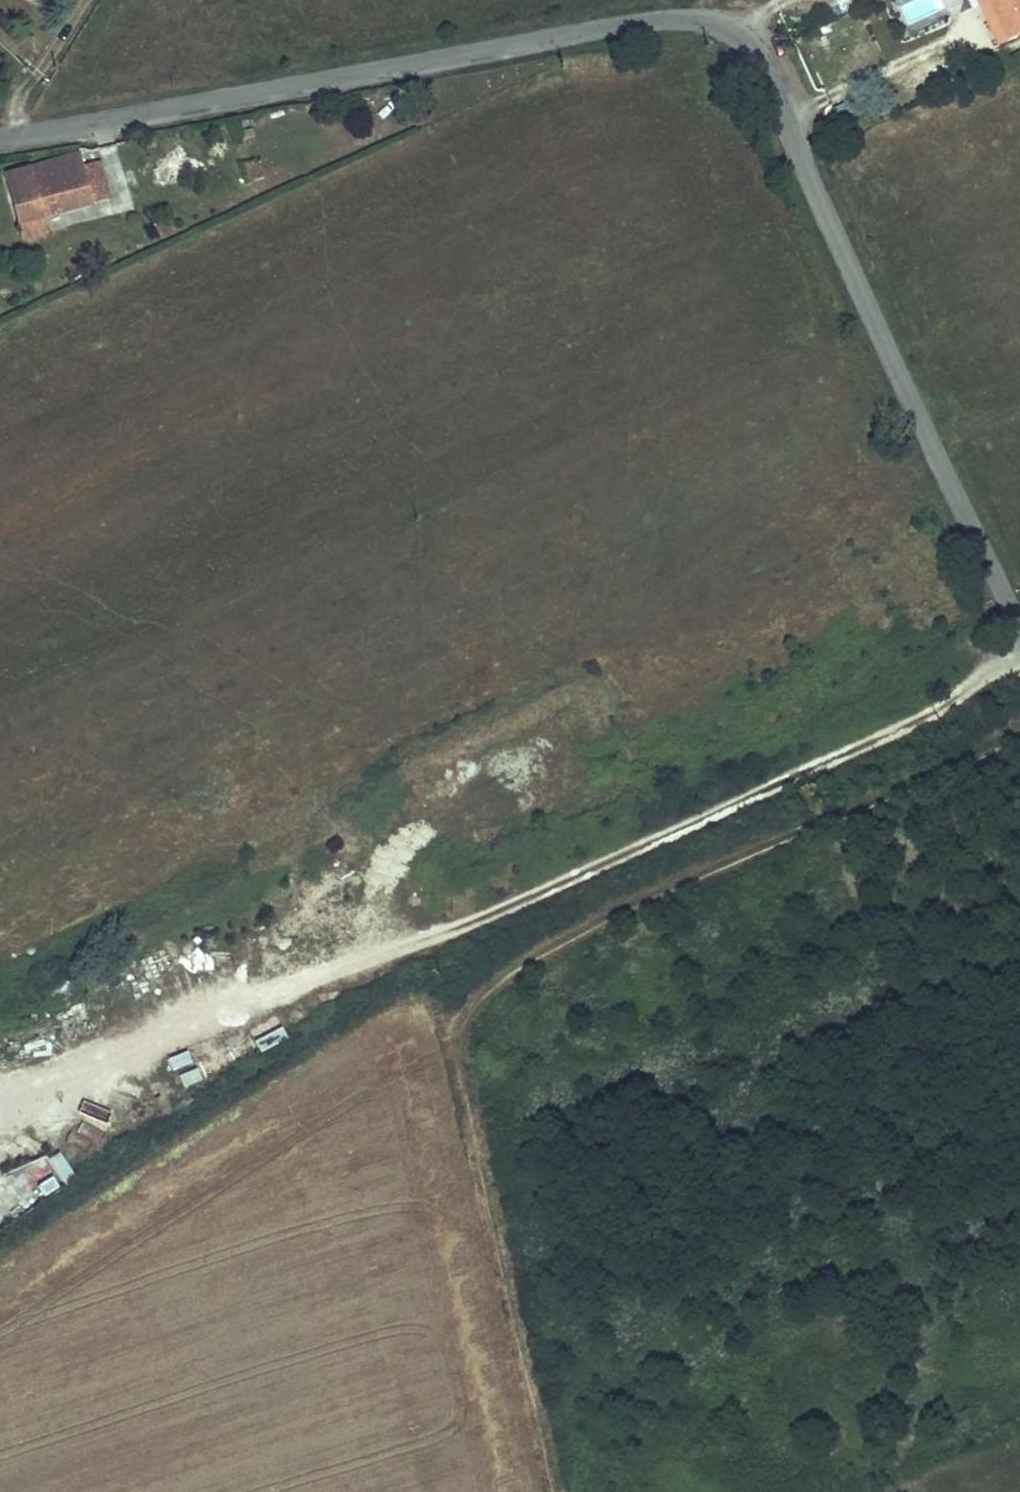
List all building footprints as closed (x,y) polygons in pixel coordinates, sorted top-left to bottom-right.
[(1012,39),(1019,35),(1019,0),(992,0),(1012,39)] [(250,134),(233,137),(236,148),(253,144),(250,134)] [(7,175),(17,225),(43,219),(103,204),(98,175),(80,179),(75,160),(7,175)] [(244,166),(247,183),(263,180),(260,163),(244,166)] [(43,219),(17,225),(22,248),(47,241),(43,219)] [(58,1149),(46,1157),(62,1182),(75,1174),(58,1149)]
